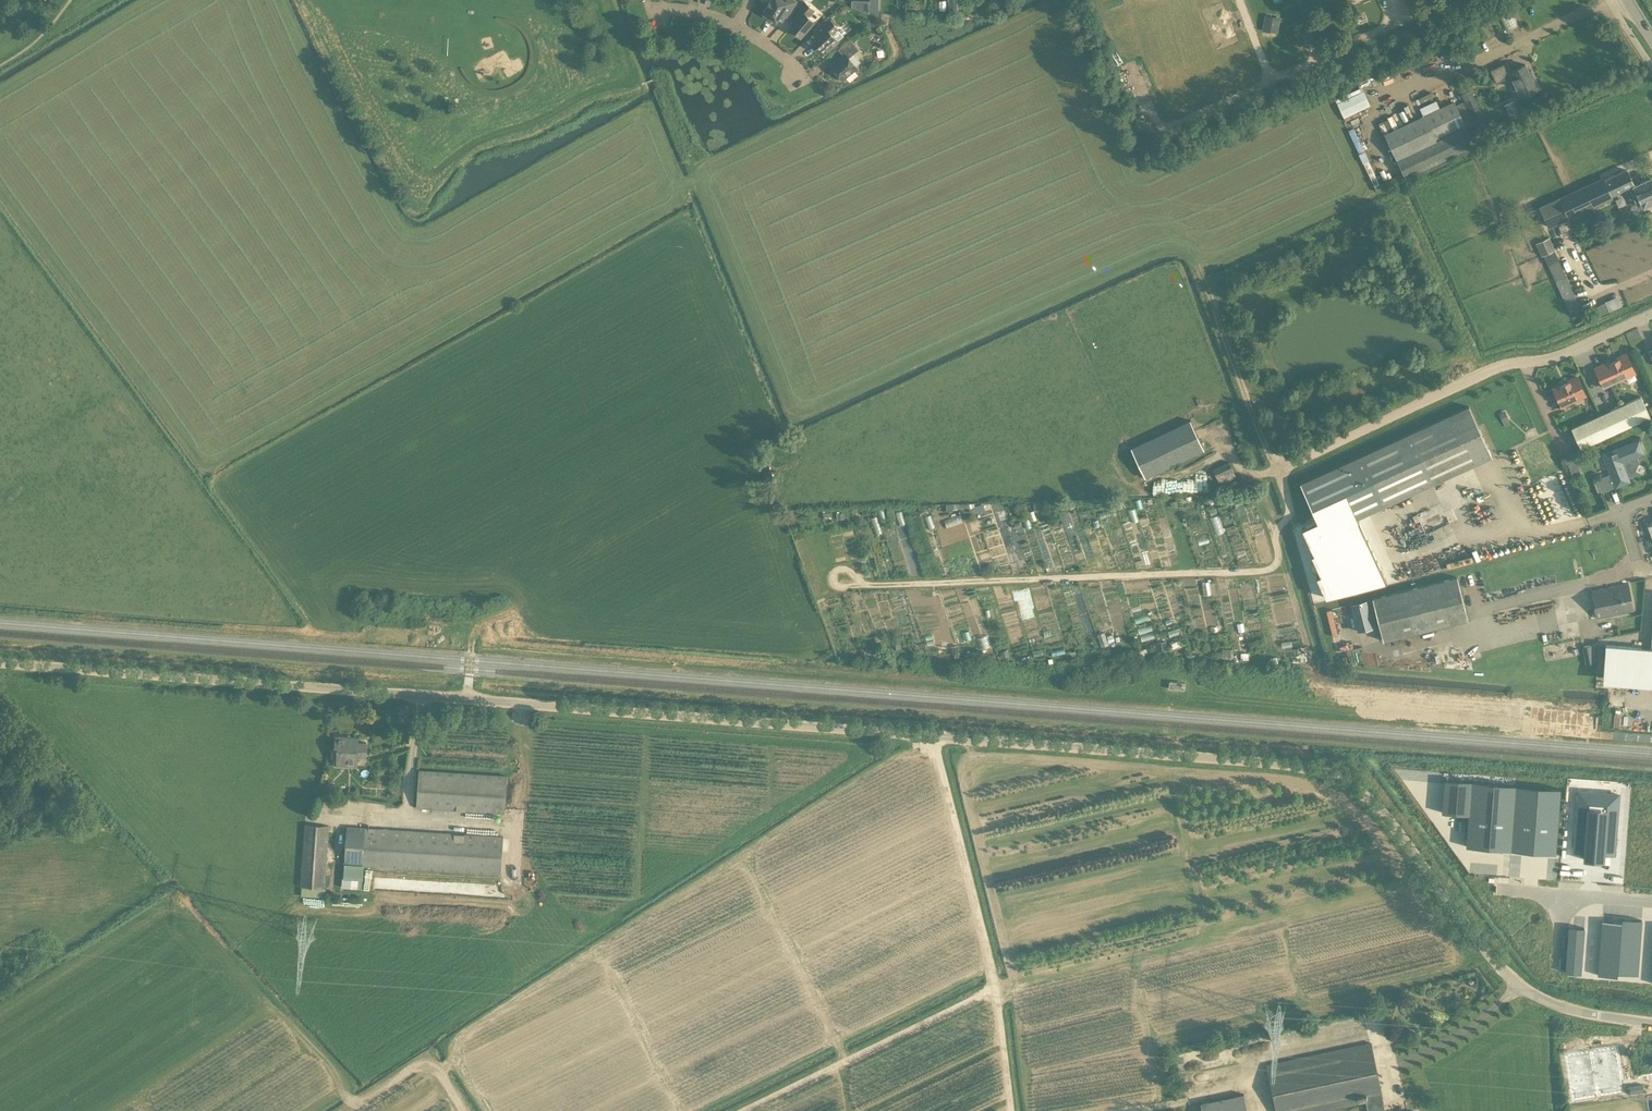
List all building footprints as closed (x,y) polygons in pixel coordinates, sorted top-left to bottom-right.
[(766,13),(777,20),(784,8),(789,12),(796,0),(770,0),(767,6),(768,6),(765,10),(766,13)] [(800,15),(791,27),(801,36),(814,20),(809,15),(814,9),(805,0),(795,11),(800,15)] [(1264,16),(1262,31),(1277,33),(1279,18),(1264,16)] [(824,33),(812,43),(823,54),(838,40),(833,34),(839,28),(830,18),(820,28),(824,33)] [(836,73),(838,72),(843,79),(858,67),(849,57),(859,48),(851,38),(838,48),(843,54),(831,64),(833,66),(832,67),(831,70),(833,73),(836,73)] [(1540,89),(1535,79),(1533,81),(1525,65),(1511,71),(1507,63),(1490,71),(1497,84),(1511,78),(1520,98),(1540,89)] [(1369,78),(1359,82),(1361,87),(1371,82),(1369,78)] [(1370,105),(1363,91),(1360,92),(1359,88),(1335,100),(1345,121),(1369,110),(1367,107),(1370,105)] [(1465,101),(1456,106),(1454,101),(1384,134),(1405,178),(1474,145),(1465,126),(1475,121),(1474,118),(1481,115),(1470,91),(1462,94),(1465,101)] [(1515,108),(1508,112),(1511,119),(1519,115),(1515,108)] [(1634,185),(1627,168),(1604,179),(1603,177),(1539,207),(1548,228),(1568,218),(1568,219),(1613,198),(1611,196),(1626,189),(1630,199),(1634,197),(1636,203),(1640,201),(1643,208),(1651,203),(1651,177),(1634,185)] [(1374,187),(1376,192),(1400,181),(1398,176),(1374,187)] [(1555,250),(1549,237),(1535,243),(1541,256),(1543,255),(1569,314),(1580,309),(1554,250),(1555,250)] [(1625,375),(1626,373),(1633,370),(1625,353),(1616,357),(1616,358),(1610,361),(1609,360),(1601,363),(1603,368),(1596,372),(1603,386),(1610,382),(1609,381),(1615,378),(1617,379),(1625,375)] [(1575,398),(1576,396),(1583,393),(1575,375),(1566,379),(1567,381),(1552,388),(1560,405),(1575,398)] [(1641,397),(1600,414),(1610,435),(1650,417),(1641,397)] [(1492,456),(1469,406),(1300,483),(1323,534),(1492,456)] [(1580,448),(1610,435),(1600,414),(1571,427),(1580,448)] [(1145,477),(1168,466),(1204,449),(1190,420),(1131,448),(1145,477)] [(1602,454),(1610,474),(1615,487),(1629,481),(1627,476),(1633,474),(1639,462),(1636,455),(1643,453),(1638,439),(1602,454)] [(1236,477),(1231,466),(1229,461),(1213,469),(1220,484),(1236,477)] [(1609,490),(1608,489),(1603,477),(1596,480),(1601,493),(1609,490)] [(1441,503),(1415,514),(1418,522),(1421,520),(1429,538),(1451,529),(1448,520),(1441,503)] [(1383,641),(1468,620),(1457,576),(1372,597),(1383,641)] [(1591,590),(1597,618),(1634,611),(1628,583),(1591,590)] [(1366,599),(1351,603),(1358,630),(1372,627),(1366,599)] [(1650,649),(1606,645),(1603,678),(1651,682),(1651,628),(1650,649)] [(1157,644),(1158,651),(1167,650),(1166,643),(1157,644)] [(1591,645),(1582,646),(1586,664),(1594,662),(1591,645)] [(1359,647),(1346,650),(1349,662),(1362,659),(1359,647)] [(1233,649),(1222,649),(1222,658),(1233,658),(1233,649)] [(1170,680),(1169,688),(1185,690),(1185,682),(1170,680)] [(357,761),(357,756),(366,757),(367,742),(349,741),(349,737),(336,736),(336,750),(338,750),(338,764),(346,765),(346,761),(357,761)] [(419,769),(416,808),(505,814),(507,775),(419,769)] [(389,778),(380,778),(379,787),(388,788),(389,778)] [(1440,778),(1437,810),(1464,812),(1462,845),(1555,852),(1560,788),(1440,778)] [(1578,791),(1574,846),(1585,847),(1584,859),(1603,861),(1604,849),(1614,849),(1618,794),(1578,791)] [(1640,803),(1634,880),(1651,882),(1651,804),(1640,803)] [(325,897),(325,887),(329,825),(304,824),(300,886),(306,886),(306,896),(325,897)] [(504,836),(347,826),(344,864),(501,874),(504,836)] [(363,866),(345,864),(344,878),(343,878),(342,886),(361,888),(363,866)] [(1602,921),(1598,973),(1617,975),(1618,971),(1637,973),(1641,920),(1622,918),(1621,922),(1602,921)] [(1568,927),(1565,971),(1581,972),(1584,928),(1568,927)] [(1382,1098),(1383,1098),(1371,1041),(1266,1064),(1276,1110),(1324,1110),(1366,1102),(1368,1110),(1385,1110),(1382,1098)] [(1630,1094),(1644,1091),(1642,1084),(1629,1086),(1630,1094)] [(1244,1093),(1200,1102),(1202,1110),(1248,1110),(1244,1093)]
